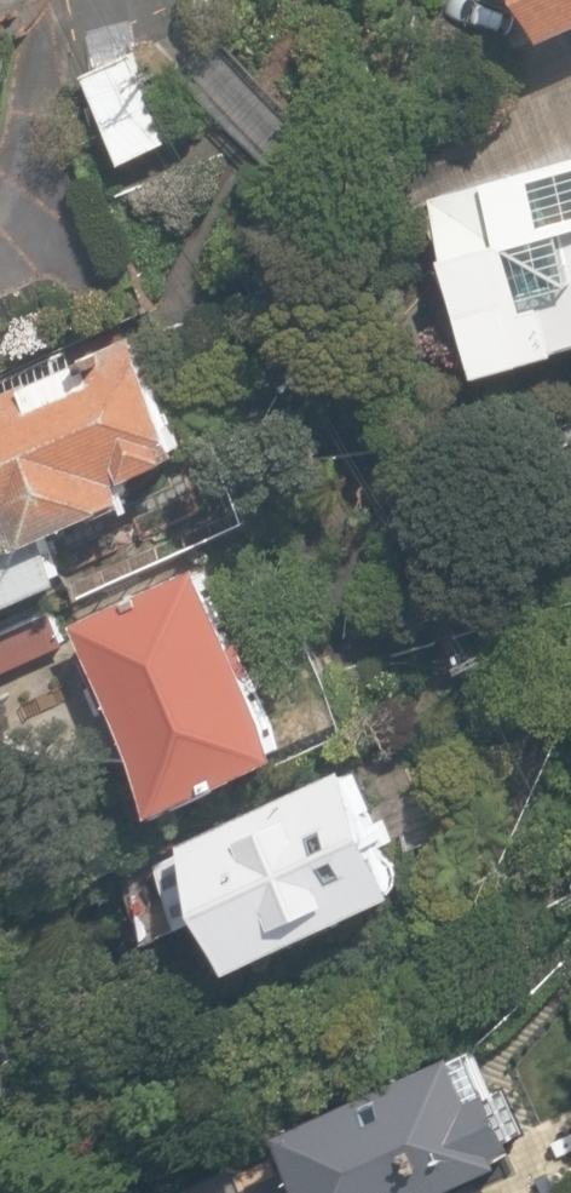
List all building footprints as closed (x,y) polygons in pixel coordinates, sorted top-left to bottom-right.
[(557,69),(570,63),(570,0),(526,0),(557,69)] [(135,47),(91,66),(130,153),(174,134),(135,47)] [(434,206),(480,395),(570,372),(570,172),(434,206)] [(139,529),(125,496),(200,466),(149,339),(0,400),(0,514),(11,541),(0,545),(0,634),(79,601),(63,560),(139,529)] [(215,577),(73,638),(158,833),(300,772),(215,577)] [(366,775),(189,855),(252,993),(429,912),(366,775)] [(310,1192),(505,1192),(536,1180),(488,1065),(291,1148),(310,1192)] [(267,1173),(228,1192),(277,1192),(267,1173)]
